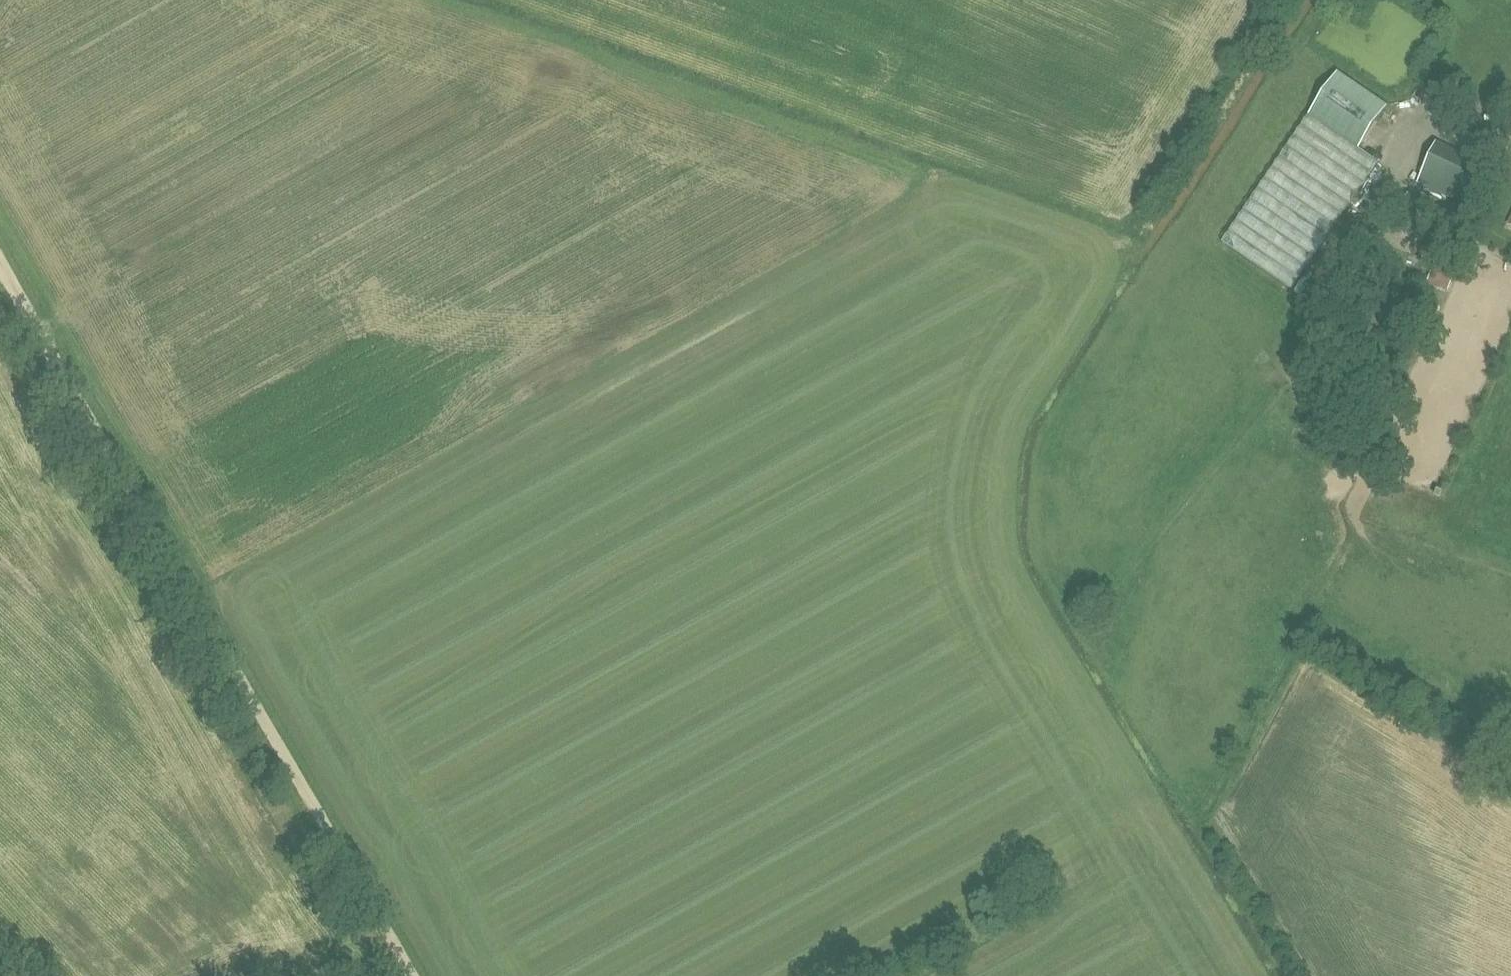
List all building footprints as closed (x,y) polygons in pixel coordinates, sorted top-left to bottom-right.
[(1222,244),(1292,291),(1378,163),(1359,150),(1388,107),(1337,73),(1222,244)] [(1471,208),(1488,170),(1436,146),(1418,184),(1471,208)] [(1419,256),(1443,220),(1426,209),(1402,245),(1419,256)]
